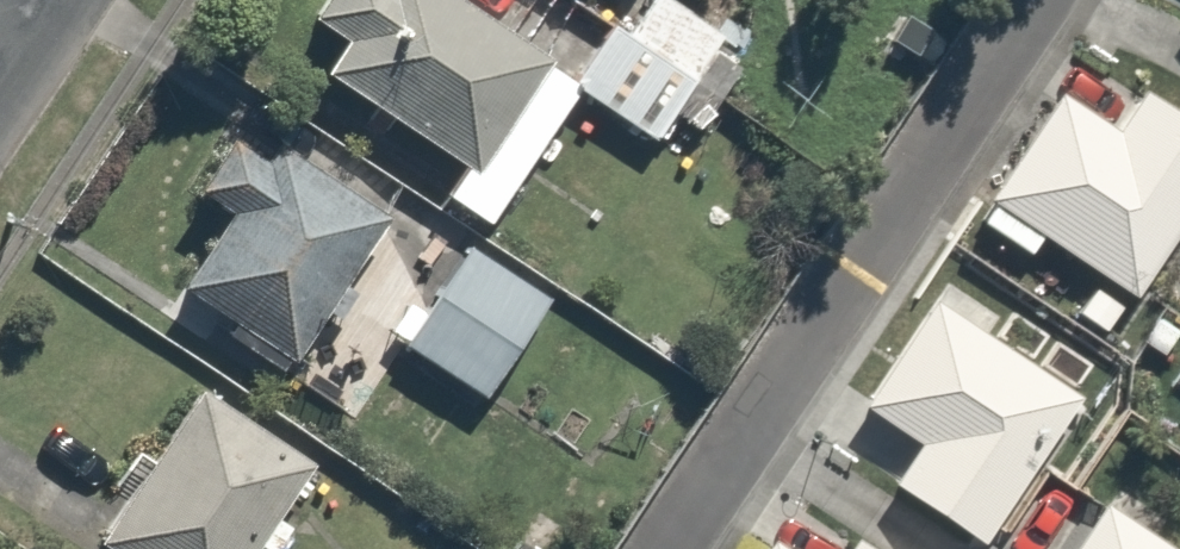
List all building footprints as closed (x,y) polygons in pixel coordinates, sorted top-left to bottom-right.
[(282,11),(306,25),(286,57),(459,163),(528,51),(445,0),(289,0),(282,11)] [(670,107),(693,121),(732,55),(709,41),(719,26),(676,0),(637,0),(620,29),(600,17),(561,83),(651,137),(670,107)] [(1048,77),(959,220),(1021,258),(1033,237),(1086,270),(1061,310),(1108,340),(1179,224),(1179,110),(1127,77),(1108,106),(1051,71),(1048,77)] [(276,353),(370,211),(259,138),(248,155),(208,129),(174,181),(203,200),(154,273),(156,275),(276,353)] [(548,288),(445,230),(384,339),(487,396),(548,288)] [(920,280),(914,291),(848,401),(904,435),(878,479),(978,539),(1076,374),(920,280)] [(105,548),(234,548),(240,539),(249,544),(299,459),(165,381),(77,533),(105,548)] [(1095,489),(1057,548),(1179,548),(1179,542),(1095,489)] [(837,527),(825,548),(771,517),(752,548),(875,548),(837,527)]
